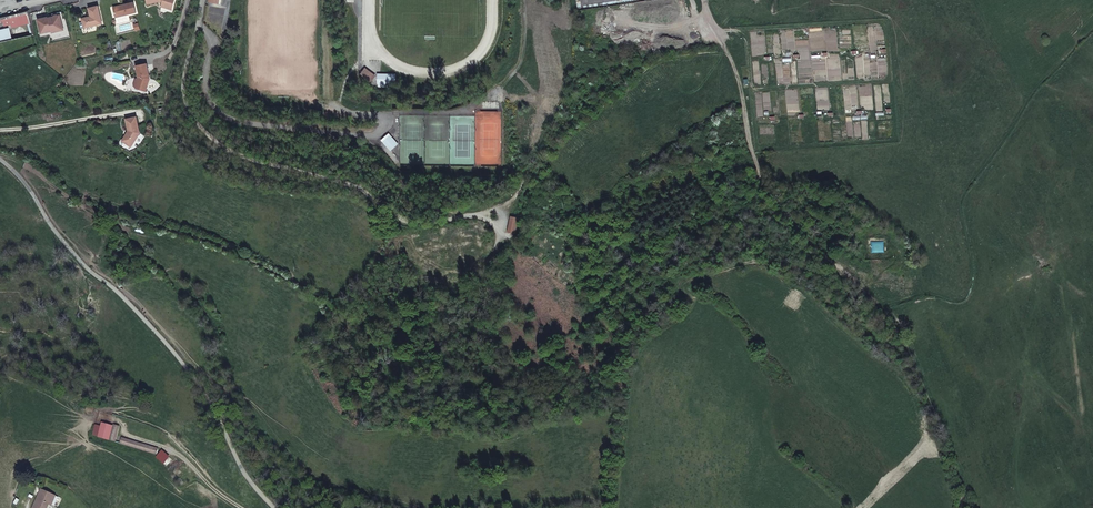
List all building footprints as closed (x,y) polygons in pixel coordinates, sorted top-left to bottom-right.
[(148,4),(159,2),(163,3),(161,7),(166,8),(167,5),(173,7),(175,0),(147,0),(148,4)] [(114,9),(116,18),(136,13),(134,2),(123,5),(124,6),(114,9)] [(98,6),(89,9),(91,17),(91,18),(89,19),(88,17),(82,19),(83,22),(85,24),(86,28),(102,24),(98,6)] [(0,16),(0,22),(6,21),(7,25),(9,25),(9,28),(15,27),(33,23),(30,9),(0,16)] [(38,20),(41,34),(51,31),(52,33),(58,32),(62,25),(60,15),(48,18),(48,17),(38,20)] [(0,30),(0,43),(12,40),(9,28),(0,30)] [(136,65),(139,77),(135,87),(146,90),(149,81),(148,81),(149,78),(150,78),(147,63),(136,65)] [(375,76),(364,68),(360,74),(371,82),(375,76)] [(394,74),(378,73),(378,76),(377,76),(377,82),(377,85),(386,86),(386,82),(394,82),(394,74)] [(137,116),(127,118),(129,130),(131,131),(129,133),(127,133),(123,140),(132,146),(141,132),(137,116)] [(388,137),(384,140),(391,149),(398,143),(392,137),(390,138),(388,137)] [(506,232),(515,234),(518,218),(509,216),(506,232)] [(98,435),(108,439),(113,426),(102,422),(98,435)] [(109,439),(113,441),(118,426),(114,424),(109,439)] [(121,438),(120,442),(156,453),(158,449),(121,438)] [(46,502),(49,504),(51,505),(56,495),(42,488),(33,507),(43,507),(46,502)]
